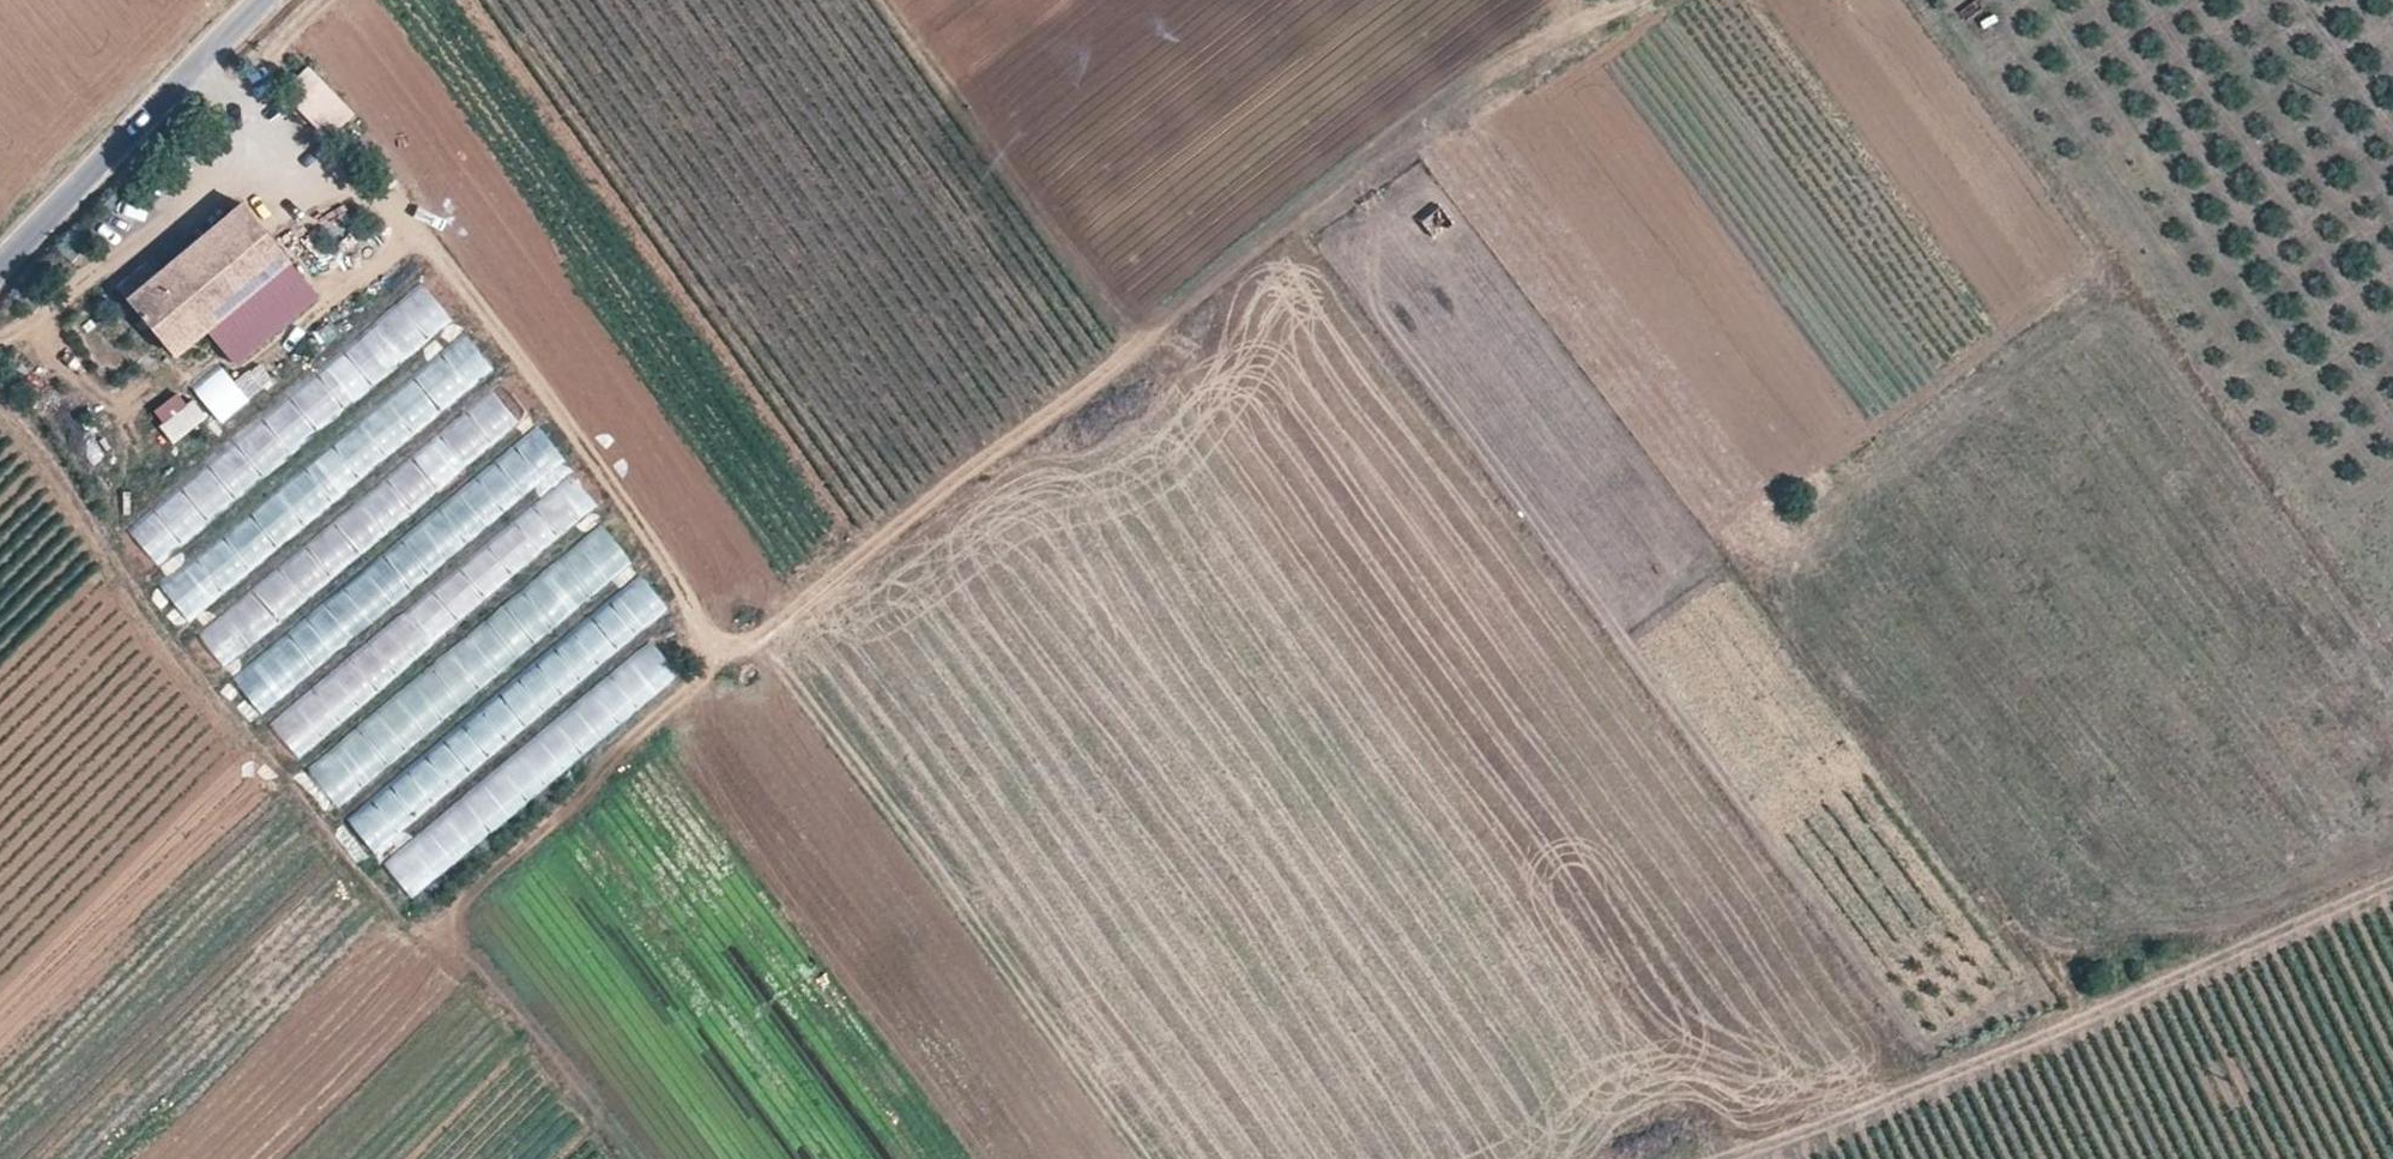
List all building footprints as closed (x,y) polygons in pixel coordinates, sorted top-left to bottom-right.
[(279,93),(328,142),(356,115),(307,66),(279,93)] [(179,367),(291,266),(241,210),(159,288),(131,313),(179,367)] [(131,313),(159,288),(147,277),(120,302),(131,313)] [(183,616),(494,375),(428,290),(125,525),(168,580),(160,587),(183,616)] [(219,424),(249,400),(221,365),(191,389),(219,424)] [(395,457),(185,620),(218,662),(532,420),(503,383),(399,462),(395,457)] [(182,390),(150,415),(174,445),(205,420),(182,390)] [(680,618),(590,516),(599,508),(560,464),(565,460),(535,426),(495,462),(484,450),(342,575),(347,581),(231,683),(266,721),(264,723),(346,815),(342,818),(380,861),(378,862),(414,902),(642,702),(651,712),(686,681),(652,642),(680,618)]
